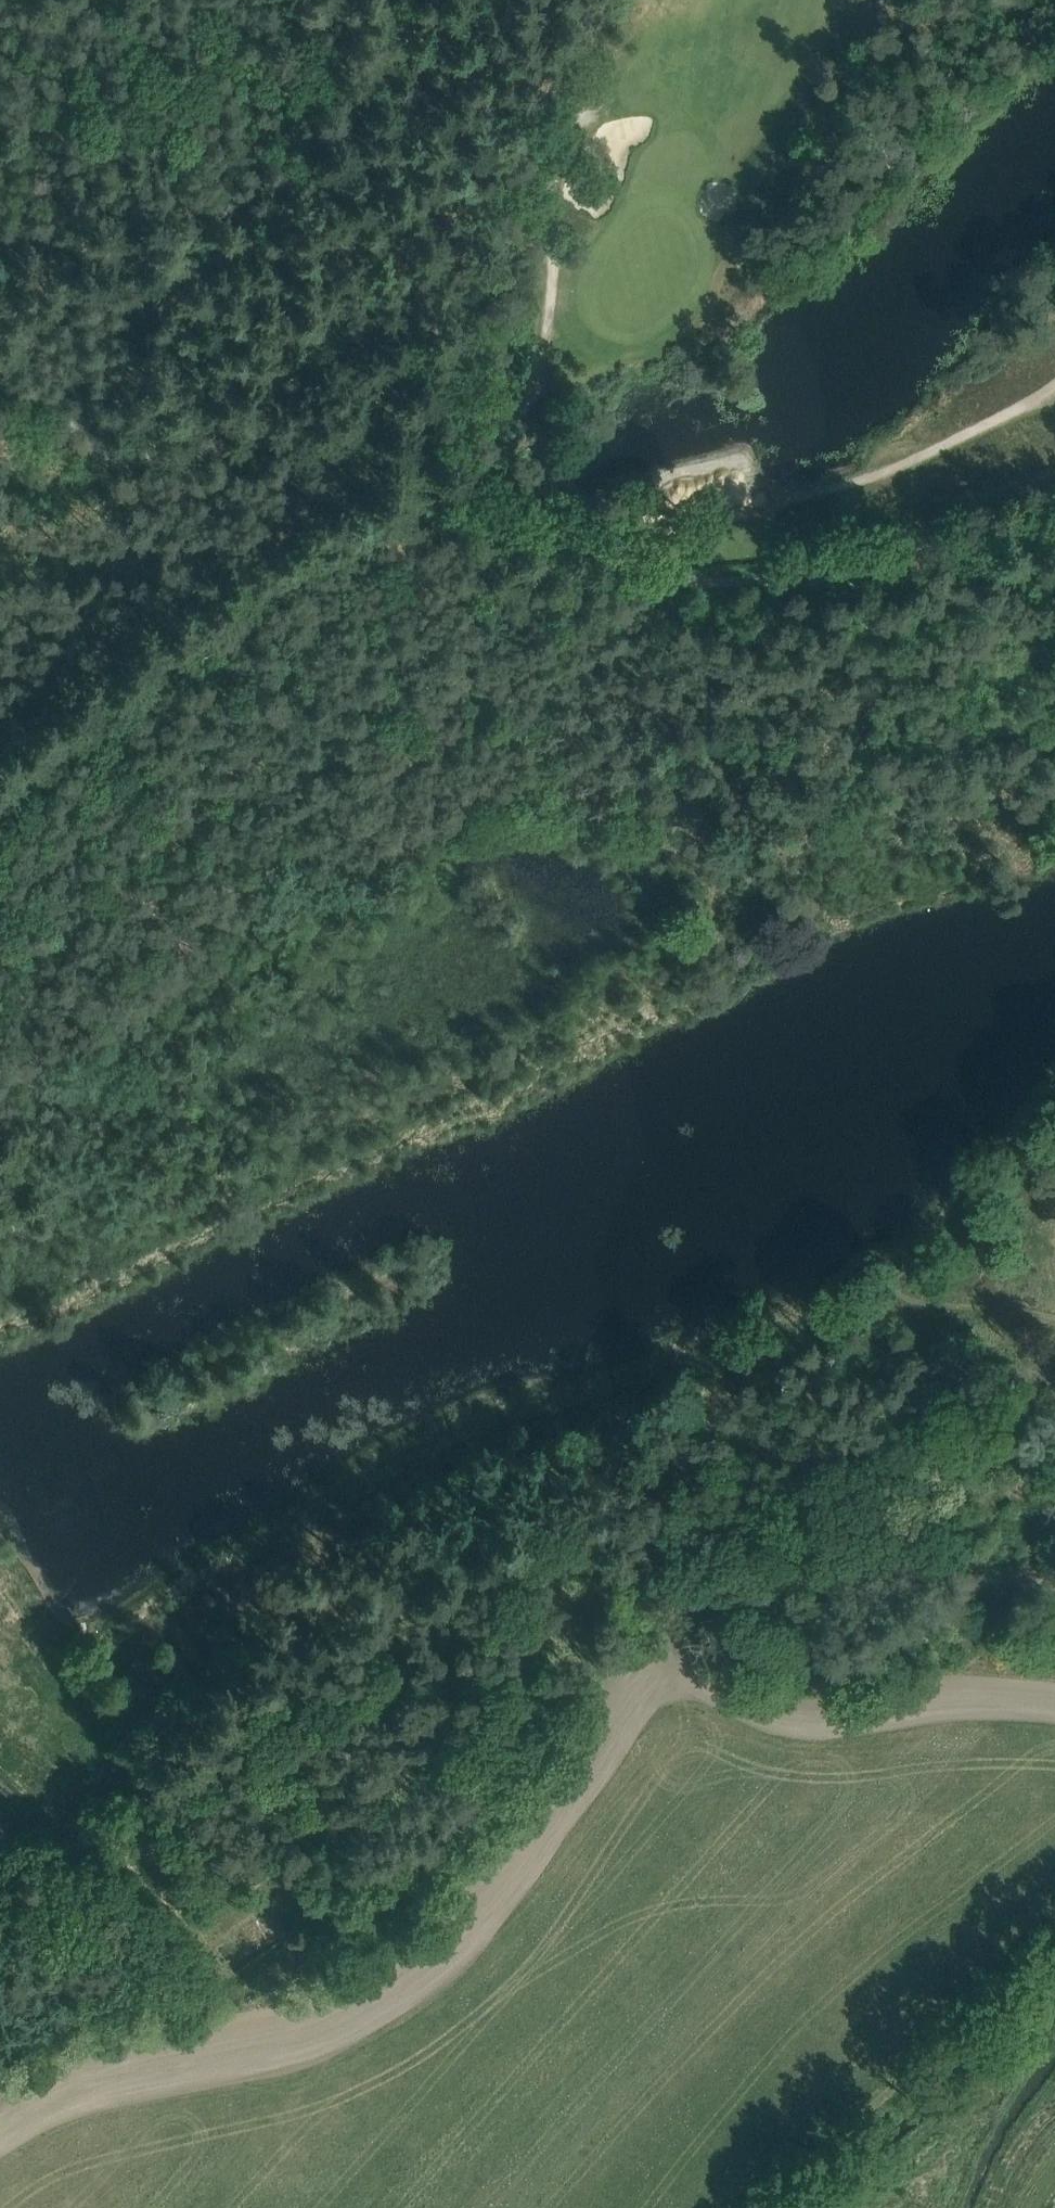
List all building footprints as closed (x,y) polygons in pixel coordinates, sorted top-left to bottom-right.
[(265,1914),(216,1945),(232,1970),(281,1938),(265,1914)] [(161,1989),(171,1984),(164,1972),(154,1977),(161,1989)]
